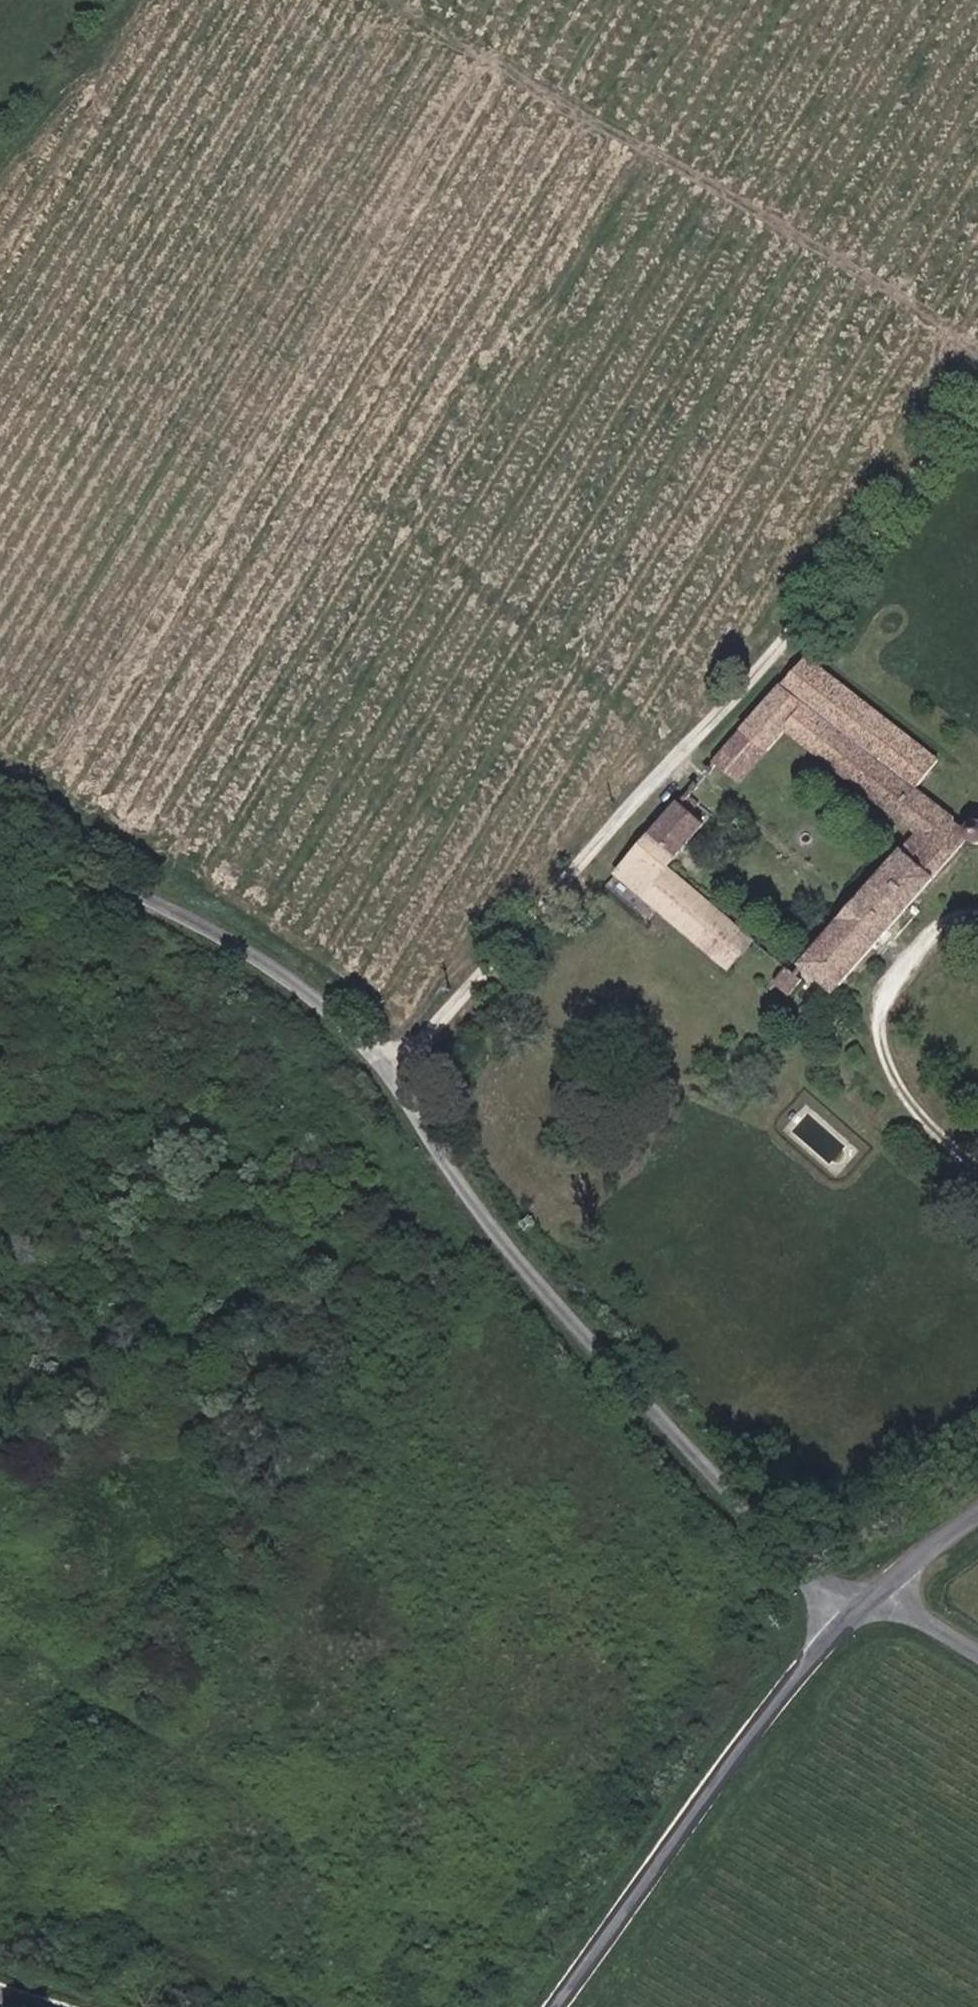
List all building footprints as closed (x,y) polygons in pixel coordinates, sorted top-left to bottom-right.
[(944,747),(806,637),(714,750),(742,773),(790,720),(925,829),(810,963),(837,986),(967,836),(973,836),(977,836),(977,803),(973,803),(969,804),(967,804),(964,806),(924,772),(944,747)] [(753,925),(693,874),(672,856),(710,811),(695,799),(702,790),(689,780),(617,864),(726,957),(753,925)] [(790,956),(776,973),(793,987),(807,969),(790,956)]
